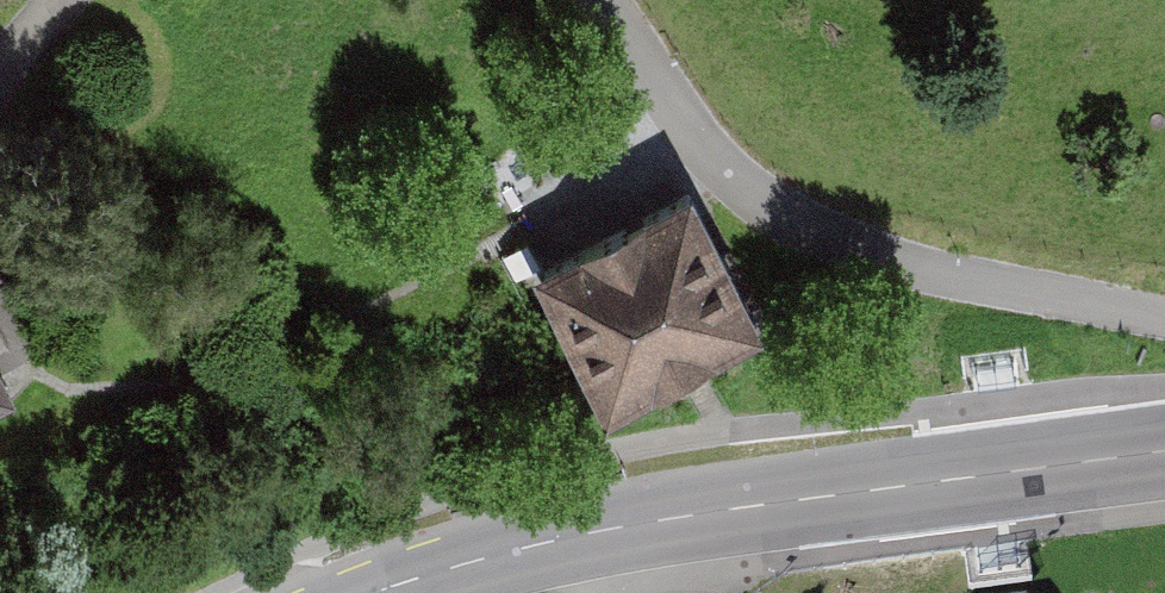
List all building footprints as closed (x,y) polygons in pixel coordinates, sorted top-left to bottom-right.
[(691,177),(532,262),(606,399),(765,315),(691,177)] [(16,382),(0,351),(0,391),(16,382)]
